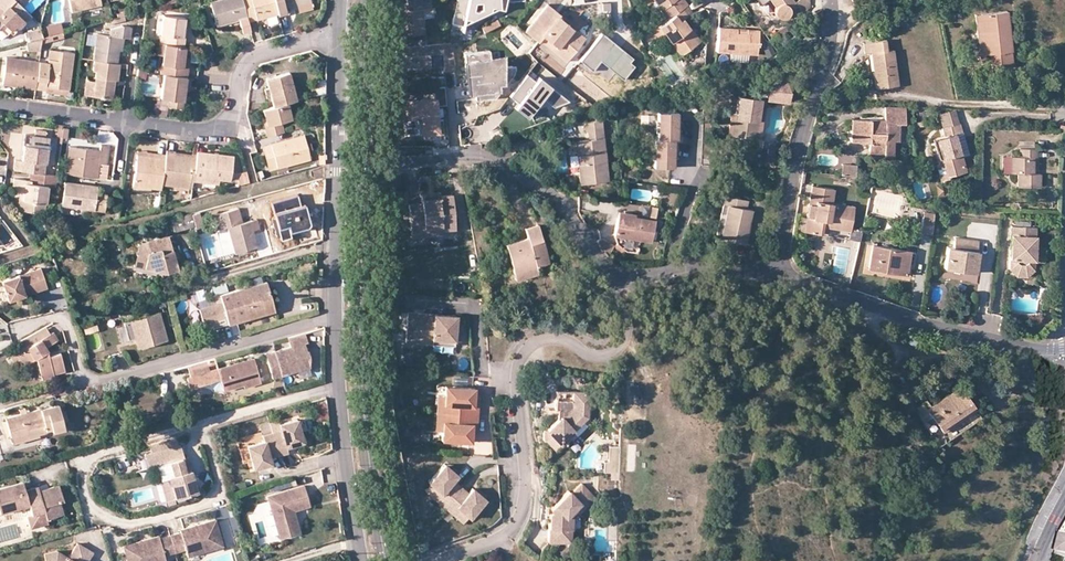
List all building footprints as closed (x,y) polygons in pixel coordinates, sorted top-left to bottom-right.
[(6,33),(9,30),(13,34),(25,20),(27,22),(33,16),(16,0),(0,0),(0,27),(6,33)] [(72,11),(101,4),(100,0),(69,0),(72,11)] [(210,1),(216,25),(239,19),(242,31),(250,30),(248,21),(243,0),(214,0),(210,1)] [(274,0),(243,0),(248,21),(277,13),(274,0)] [(277,13),(286,12),(284,7),(300,2),(308,0),(274,0),(277,13)] [(302,11),(311,8),(309,0),(308,0),(300,2),(302,11)] [(429,0),(406,0),(406,4),(398,5),(400,36),(423,34),(421,9),(430,8),(429,0)] [(452,24),(467,27),(471,20),(493,7),(502,9),(504,0),(456,0),(452,24)] [(661,8),(670,2),(677,11),(682,7),(688,3),(686,0),(655,0),(661,8)] [(775,6),(773,10),(777,16),(780,17),(783,17),(789,13),(789,5),(794,0),(771,0),(775,6)] [(789,5),(789,13),(799,7),(794,0),(789,5)] [(794,0),(799,7),(801,10),(807,5),(808,0),(795,0),(794,0)] [(525,30),(537,40),(538,39),(566,61),(572,53),(576,48),(584,38),(557,16),(559,13),(547,4),(525,30)] [(659,25),(664,32),(679,54),(697,41),(688,29),(689,28),(682,18),(687,14),(682,7),(677,11),(659,25)] [(992,70),(1013,68),(1006,11),(981,14),(985,53),(990,53),(992,70)] [(981,14),(974,15),(978,54),(985,53),(981,14)] [(163,15),(161,34),(175,35),(174,44),(184,45),(185,37),(182,37),(182,30),(184,18),(163,15)] [(42,28),(45,37),(53,34),(56,34),(60,33),(62,32),(60,23),(42,28)] [(93,60),(117,63),(118,50),(120,36),(125,36),(128,37),(130,26),(122,24),(110,28),(109,34),(97,33),(96,36),(93,60)] [(664,32),(659,25),(645,36),(650,42),(664,32)] [(689,28),(688,29),(697,41),(701,39),(691,26),(689,28)] [(748,29),(748,33),(737,32),(737,28),(718,26),(716,52),(732,53),(752,54),(757,55),(759,30),(748,29)] [(26,32),(28,41),(43,37),(40,28),(26,32)] [(580,60),(592,69),(599,59),(613,41),(602,32),(584,54),(580,60)] [(92,47),(94,35),(86,33),(83,45),(92,47)] [(160,43),(164,43),(174,44),(175,35),(161,34),(160,43)] [(43,37),(28,41),(29,49),(41,50),(42,42),(43,37)] [(864,53),(871,52),(876,88),(898,84),(892,49),(886,50),(884,40),(863,43),(864,53)] [(613,41),(599,59),(625,81),(636,67),(632,64),(636,59),(613,41)] [(164,43),(162,55),(160,73),(163,73),(186,76),(188,67),(182,66),(183,55),(184,45),(174,44),(164,43)] [(454,70),(451,43),(395,49),(397,71),(430,68),(429,55),(442,54),(444,71),(454,70)] [(576,48),(572,53),(580,60),(584,54),(576,48)] [(49,49),(48,59),(57,60),(58,50),(49,49)] [(44,90),(45,85),(69,88),(74,53),(58,50),(57,60),(48,59),(47,61),(40,61),(36,88),(44,90)] [(489,70),(487,51),(470,53),(474,97),(494,95),(494,89),(503,88),(502,83),(506,83),(513,75),(512,67),(489,70)] [(752,54),(732,53),(731,60),(751,62),(752,54)] [(36,88),(40,61),(6,56),(3,84),(15,86),(16,83),(24,84),(23,87),(36,88)] [(84,94),(112,97),(115,79),(118,79),(119,63),(117,63),(93,60),(93,69),(95,70),(94,81),(85,80),(84,94)] [(163,73),(160,97),(168,98),(166,106),(182,107),(184,92),(186,76),(163,73)] [(287,101),(297,99),(289,73),(266,79),(273,105),(287,101)] [(534,80),(527,75),(510,97),(518,103),(514,108),(526,117),(542,96),(557,108),(569,100),(537,76),(534,80)] [(765,88),(764,98),(765,99),(788,101),(791,77),(765,88)] [(44,90),(44,91),(68,94),(69,88),(45,85),(44,90)] [(405,116),(417,115),(421,115),(421,120),(417,120),(418,133),(437,132),(435,106),(446,105),(444,87),(433,87),(434,99),(404,102),(405,116)] [(765,88),(745,96),(760,98),(764,98),(765,88)] [(731,135),(736,95),(732,94),(727,134),(731,135)] [(745,96),(736,95),(731,135),(754,137),(755,137),(760,98),(745,96)] [(761,138),(765,99),(764,98),(760,98),(755,137),(761,138)] [(284,131),(281,121),(291,118),(287,101),(273,105),(263,108),(266,119),(268,124),(264,125),(267,135),(284,131)] [(885,107),(884,119),(851,119),(851,142),(869,142),(869,149),(884,149),(884,155),(892,156),(893,140),(898,140),(899,124),(905,123),(906,108),(885,107)] [(657,139),(653,139),(652,166),(673,166),(673,139),(677,139),(677,112),(657,112),(657,139)] [(588,140),(575,141),(580,183),(608,180),(600,120),(583,122),(584,131),(587,131),(588,140)] [(944,137),(932,140),(939,162),(943,177),(947,176),(964,171),(960,156),(954,134),(960,132),(958,123),(942,127),(944,137)] [(15,169),(44,172),(49,137),(46,137),(46,131),(36,130),(35,135),(26,134),(24,150),(22,161),(16,161),(15,169)] [(960,132),(954,134),(960,156),(966,154),(960,132)] [(277,168),(276,164),(291,160),(292,164),(310,159),(309,155),(303,135),(271,144),(272,148),(264,150),(269,170),(277,168)] [(762,147),(763,139),(761,138),(755,137),(754,137),(753,146),(762,147)] [(66,173),(97,177),(100,163),(106,164),(109,147),(102,146),(101,150),(70,146),(66,173)] [(1018,157),(1010,156),(1010,173),(1016,173),(1016,187),(1039,187),(1039,174),(1032,173),(1033,156),(1036,157),(1036,148),(1019,148),(1018,157)] [(869,149),(869,157),(883,157),(884,155),(884,149),(869,149)] [(137,150),(133,185),(152,187),(161,188),(162,183),(165,153),(137,150)] [(205,151),(205,157),(197,155),(196,157),(193,179),(218,182),(219,177),(229,179),(232,155),(205,151)] [(165,153),(162,183),(192,187),(193,179),(196,157),(165,153)] [(276,164),(277,168),(292,164),(291,160),(276,164)] [(939,162),(934,164),(939,181),(948,179),(947,176),(943,177),(939,162)] [(100,163),(97,177),(107,178),(109,165),(107,164),(106,164),(100,163)] [(850,178),(851,167),(842,166),(841,177),(850,178)] [(15,178),(13,190),(20,191),(25,191),(23,210),(45,213),(49,185),(57,186),(58,174),(33,171),(31,181),(15,178)] [(246,171),(238,173),(240,184),(249,181),(246,171)] [(63,208),(106,212),(107,196),(97,195),(98,187),(66,184),(63,208)] [(822,234),(823,227),(849,231),(853,207),(832,204),(834,189),(811,186),(806,221),(809,222),(807,232),(822,234)] [(421,203),(421,199),(427,198),(428,201),(432,200),(432,196),(438,195),(438,191),(419,193),(420,197),(408,198),(408,203),(421,203)] [(300,205),(296,193),(269,202),(281,241),(291,238),(289,233),(311,226),(303,203),(300,205)] [(432,196),(432,200),(428,201),(427,198),(421,199),(421,203),(408,203),(411,229),(441,226),(441,230),(455,229),(451,194),(438,195),(432,196)] [(747,200),(723,195),(715,238),(745,243),(751,210),(746,209),(747,200)] [(649,217),(656,219),(658,208),(651,206),(649,217)] [(216,213),(218,220),(241,214),(239,207),(216,213)] [(920,233),(930,234),(933,213),(923,212),(920,233)] [(171,219),(175,230),(194,225),(191,214),(171,219)] [(220,229),(229,227),(235,252),(256,246),(250,221),(244,223),(241,214),(218,220),(220,229)] [(614,235),(617,236),(616,243),(614,246),(625,254),(627,251),(637,253),(640,240),(651,242),(655,221),(634,217),(618,215),(614,235)] [(256,246),(264,244),(257,219),(250,221),(256,246)] [(806,221),(800,220),(798,231),(807,232),(809,222),(806,221)] [(506,243),(513,271),(535,265),(548,261),(537,225),(525,228),(527,237),(506,243)] [(411,229),(412,237),(441,235),(441,230),(441,226),(411,229)] [(1011,228),(1010,250),(1015,250),(1016,255),(1010,261),(1010,271),(1016,278),(1027,279),(1034,272),(1034,262),(1031,258),(1031,250),(1034,251),(1034,229),(1011,228)] [(167,271),(178,268),(169,235),(146,242),(149,252),(145,267),(167,271)] [(947,246),(945,267),(974,272),(977,250),(976,250),(978,239),(954,236),(952,246),(947,246)] [(599,237),(596,239),(604,250),(608,254),(614,246),(599,237)] [(146,242),(139,244),(136,265),(139,267),(145,267),(149,252),(146,242)] [(871,246),(868,268),(906,274),(909,251),(871,246)] [(538,273),(535,265),(513,271),(515,279),(538,273)] [(565,265),(557,266),(560,275),(566,274),(565,265)] [(5,290),(8,300),(47,287),(40,267),(2,280),(5,290)] [(227,315),(229,323),(262,314),(260,309),(269,307),(265,294),(270,293),(266,281),(221,294),(222,301),(200,308),(204,322),(227,315)] [(265,294),(269,307),(260,309),(262,314),(275,310),(270,293),(265,294)] [(74,303),(76,310),(88,307),(86,300),(74,303)] [(167,339),(159,311),(125,320),(130,338),(136,337),(139,347),(167,339)] [(455,324),(456,315),(407,312),(404,341),(431,343),(431,338),(454,340),(459,340),(460,325),(455,324)] [(17,342),(22,350),(47,337),(42,328),(17,342)] [(18,354),(24,364),(37,356),(44,378),(54,375),(54,372),(65,369),(60,352),(49,355),(49,353),(47,349),(46,346),(58,339),(54,332),(47,337),(22,350),(18,354)] [(289,337),(291,347),(267,353),(273,378),(291,373),(296,371),(310,367),(310,356),(309,355),(305,356),(303,351),(307,350),(305,343),(308,341),(306,332),(289,337)] [(18,354),(12,357),(19,367),(24,364),(18,354)] [(109,356),(111,367),(123,364),(121,354),(109,356)] [(192,387),(197,386),(214,381),(211,371),(209,365),(218,362),(216,358),(189,365),(192,376),(189,377),(192,387)] [(261,382),(254,359),(219,369),(221,378),(225,389),(244,383),(245,386),(261,382)] [(219,369),(211,371),(214,381),(221,378),(219,369)] [(434,439),(441,439),(442,422),(439,421),(440,403),(443,403),(445,385),(438,385),(434,439)] [(473,405),(474,388),(445,385),(443,403),(440,403),(439,421),(442,422),(441,439),(470,442),(471,433),(472,424),(476,424),(478,405),(473,405)] [(922,422),(928,431),(937,424),(941,430),(974,407),(958,386),(926,408),(922,403),(916,407),(925,420),(922,422)] [(554,391),(553,399),(570,400),(571,392),(554,391)] [(570,400),(553,399),(552,409),(555,409),(557,409),(556,415),(555,417),(544,430),(541,431),(544,441),(546,441),(553,446),(558,440),(562,444),(568,437),(572,441),(582,429),(585,426),(587,424),(588,422),(589,419),(589,418),(591,393),(571,392),(570,400)] [(326,403),(314,403),(315,420),(327,419),(326,403)] [(65,428),(60,404),(8,417),(8,421),(12,436),(13,438),(29,434),(29,435),(54,429),(54,431),(65,428)] [(933,437),(938,445),(980,416),(974,407),(941,430),(937,424),(928,431),(933,437)] [(265,441),(248,445),(254,467),(267,463),(265,459),(271,458),(287,453),(286,447),(289,446),(289,444),(292,443),(293,445),(303,443),(297,420),(279,424),(281,430),(263,435),(265,441)] [(8,421),(4,422),(7,437),(12,436),(8,421)] [(264,433),(272,431),(269,421),(261,424),(264,433)] [(13,438),(14,443),(30,439),(29,435),(29,434),(13,438)] [(150,445),(152,453),(168,448),(165,440),(150,445)] [(558,440),(553,446),(557,450),(562,444),(558,440)] [(626,471),(634,471),(635,444),(627,444),(626,471)] [(145,455),(148,468),(157,465),(161,479),(168,477),(174,499),(197,492),(191,470),(186,472),(182,458),(184,458),(180,445),(168,448),(152,453),(145,455)] [(613,464),(619,464),(619,453),(614,453),(614,446),(608,446),(608,462),(603,462),(603,472),(613,473),(613,464)] [(126,454),(114,458),(120,474),(132,469),(126,454)] [(186,472),(191,470),(187,457),(184,458),(182,458),(186,472)] [(469,517),(470,518),(485,502),(481,499),(483,497),(473,488),(469,493),(454,480),(459,475),(449,466),(447,468),(444,465),(429,482),(431,483),(442,493),(436,499),(453,513),(458,507),(469,517)] [(168,477),(161,479),(167,501),(174,499),(168,477)] [(28,503),(30,508),(26,509),(27,513),(43,509),(45,517),(58,513),(63,512),(59,500),(63,499),(59,484),(39,489),(38,486),(25,489),(22,480),(0,486),(0,511),(28,503)] [(426,489),(436,499),(442,493),(431,483),(426,489)] [(549,521),(545,521),(544,541),(567,542),(568,510),(576,504),(580,509),(588,502),(583,495),(586,492),(578,484),(567,493),(565,491),(546,508),(548,511),(549,512),(549,521)] [(303,486),(267,496),(279,538),(299,532),(293,511),(309,506),(303,486)] [(583,495),(588,502),(591,499),(586,492),(583,495)] [(576,504),(568,510),(568,519),(576,519),(576,512),(580,509),(576,504)] [(458,507),(453,513),(464,523),(469,517),(458,507)] [(45,517),(43,509),(27,513),(30,525),(46,520),(45,517)] [(616,523),(616,519),(610,519),(606,519),(606,523),(610,523),(610,525),(607,525),(607,539),(616,539),(616,530),(612,530),(612,523),(616,523)] [(172,535),(176,552),(186,550),(188,557),(224,546),(216,520),(199,525),(200,528),(197,529),(196,526),(181,530),(182,532),(172,535)] [(1055,551),(1064,553),(1064,535),(1059,534),(1055,551)] [(176,552),(172,535),(161,538),(160,536),(145,540),(146,543),(143,544),(142,541),(125,546),(129,560),(168,560),(166,555),(176,552)] [(94,551),(78,542),(70,556),(58,550),(45,553),(47,560),(88,560),(94,551)]
